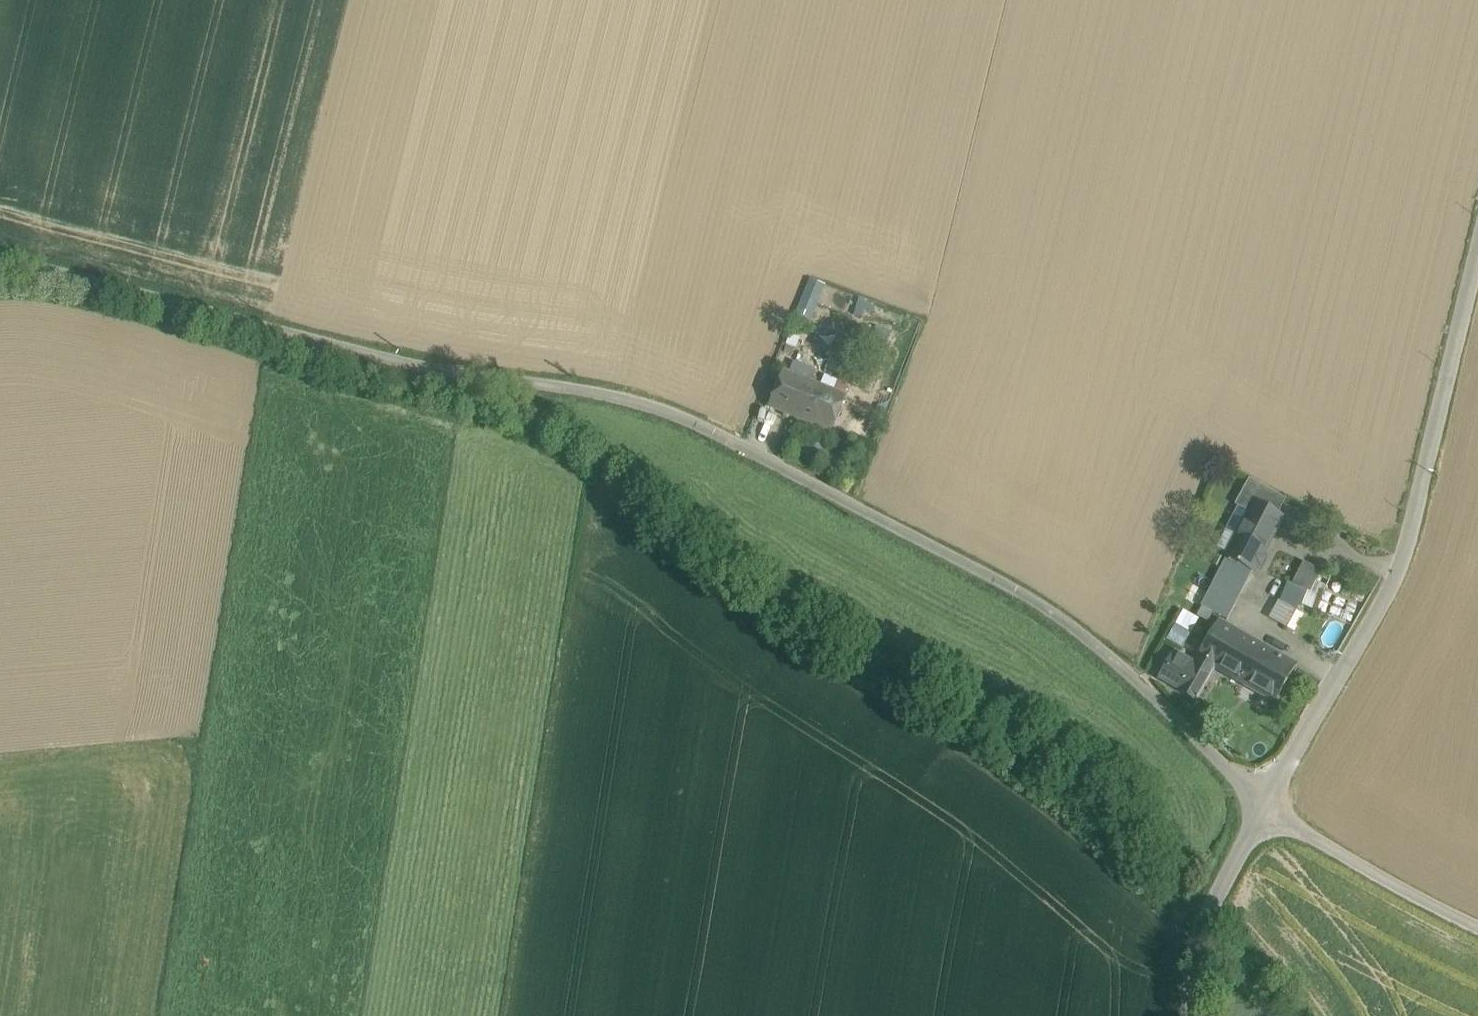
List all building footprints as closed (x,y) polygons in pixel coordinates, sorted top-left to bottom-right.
[(810,279),(802,298),(818,304),(826,285),(810,279)] [(876,326),(872,340),(884,344),(895,309),(860,298),(853,319),(876,326)] [(809,351),(805,362),(844,377),(848,366),(809,351)] [(846,396),(785,372),(771,408),(831,432),(846,396)] [(1286,499),(1250,478),(1235,505),(1250,513),(1255,504),(1278,515),(1286,499)] [(1250,513),(1228,557),(1253,570),(1254,570),(1256,567),(1261,567),(1266,558),(1263,554),(1281,517),(1278,515),(1255,504),(1250,513)] [(1228,557),(1202,607),(1228,621),(1253,570),(1228,557)] [(1320,569),(1304,563),(1295,585),(1308,590),(1311,591),(1320,569)] [(1311,591),(1308,590),(1301,606),(1316,612),(1323,596),(1311,591)] [(1169,640),(1186,647),(1199,616),(1183,609),(1169,640)] [(1296,666),(1219,622),(1195,665),(1175,653),(1161,679),(1180,689),(1179,692),(1197,701),(1215,668),(1275,702),(1296,666)]
